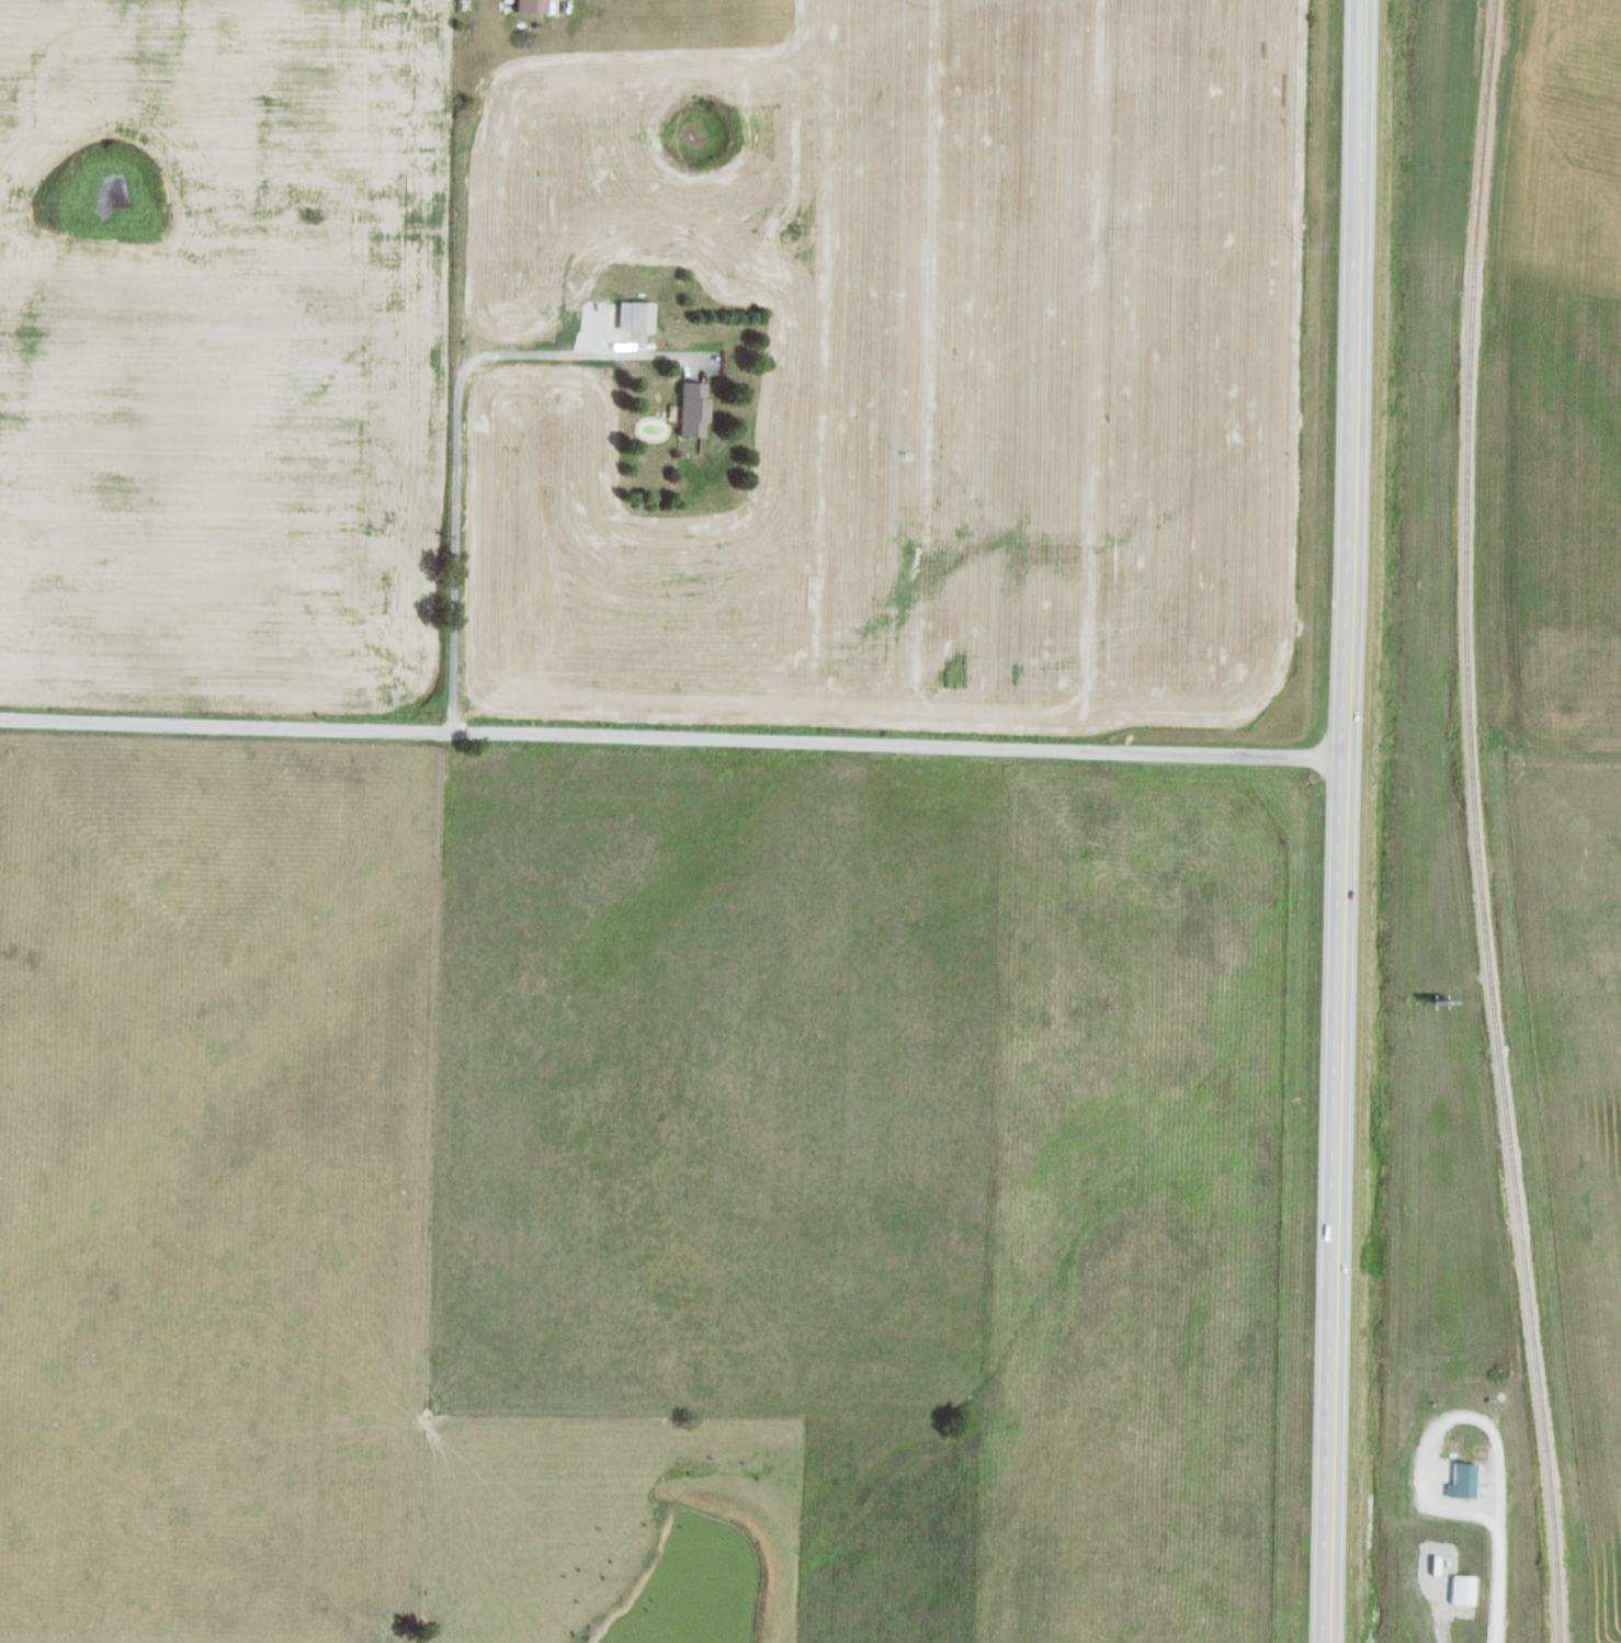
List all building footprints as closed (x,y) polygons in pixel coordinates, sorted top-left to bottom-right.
[(512,12),(542,12),(542,0),(512,0),(512,12)] [(615,302),(614,331),(649,332),(650,303),(615,302)] [(702,383),(675,382),(674,436),(701,437),(702,383)] [(1473,1463),(1450,1462),(1450,1482),(1442,1482),(1442,1497),(1472,1498),(1473,1463)] [(1447,1604),(1471,1605),(1472,1576),(1447,1575),(1447,1604)]
